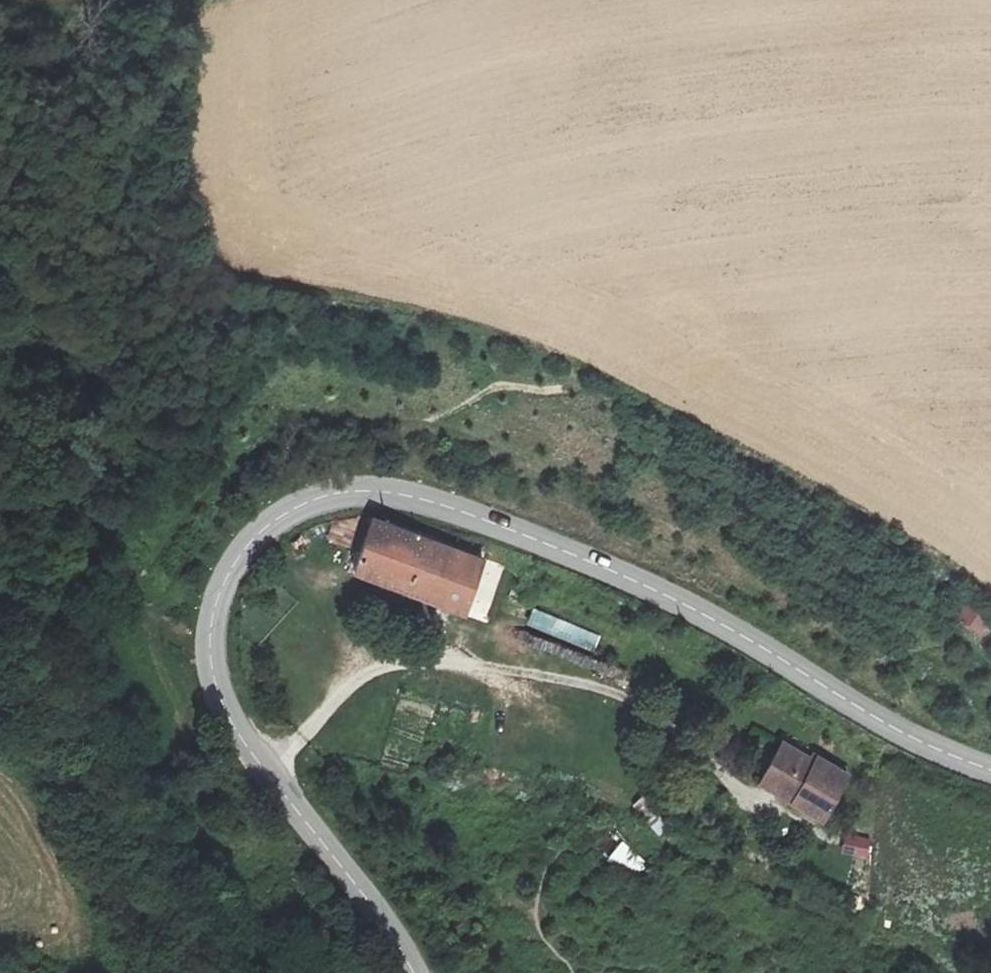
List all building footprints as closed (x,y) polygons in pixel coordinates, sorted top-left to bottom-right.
[(484,560),(375,520),(356,574),(464,613),(484,560)] [(971,604),(959,615),(977,637),(990,627),(971,604)] [(536,609),(528,625),(592,653),(599,636),(536,609)] [(812,764),(785,748),(766,780),(795,798),(789,807),(820,825),(849,778),(816,758),(812,764)] [(647,793),(632,806),(658,838),(673,825),(647,793)] [(634,882),(650,863),(610,828),(593,847),(634,882)] [(847,835),(843,853),(867,858),(871,841),(847,835)]
